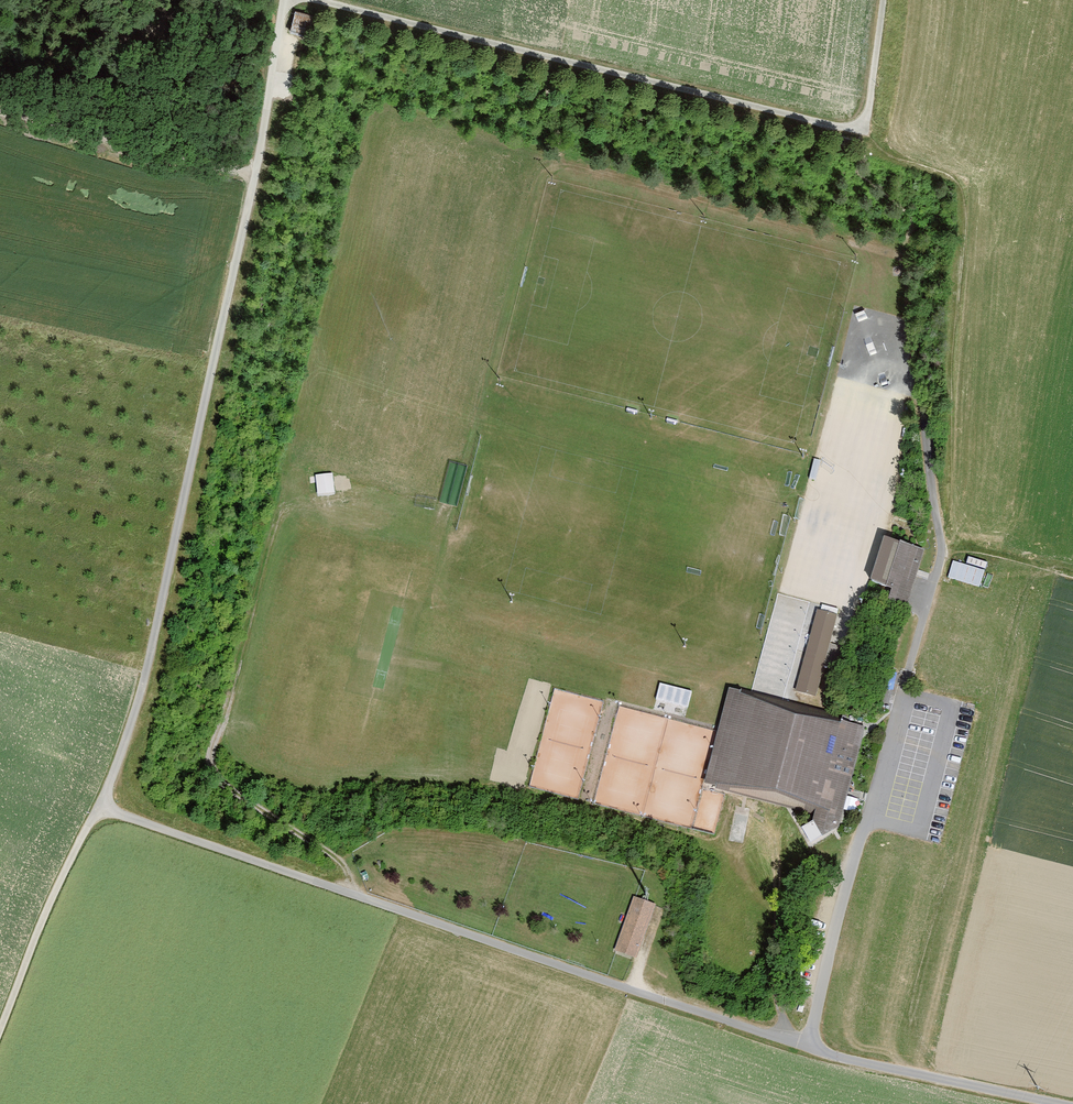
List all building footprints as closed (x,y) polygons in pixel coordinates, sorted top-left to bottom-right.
[(319,18),(296,11),(290,35),(295,37),(299,38),(313,41),(319,18)] [(877,537),(867,582),(887,586),(885,597),(908,602),(921,547),(877,537)] [(980,586),(985,569),(953,559),(948,576),(980,586)] [(817,609),(794,690),(816,697),(838,615),(817,609)] [(660,681),(656,697),(690,707),(694,691),(660,681)] [(865,726),(730,688),(705,783),(814,814),(813,821),(822,835),(839,827),(865,726)] [(509,789),(524,780),(514,763),(499,771),(509,789)] [(615,950),(636,959),(655,906),(633,897),(615,950)]
